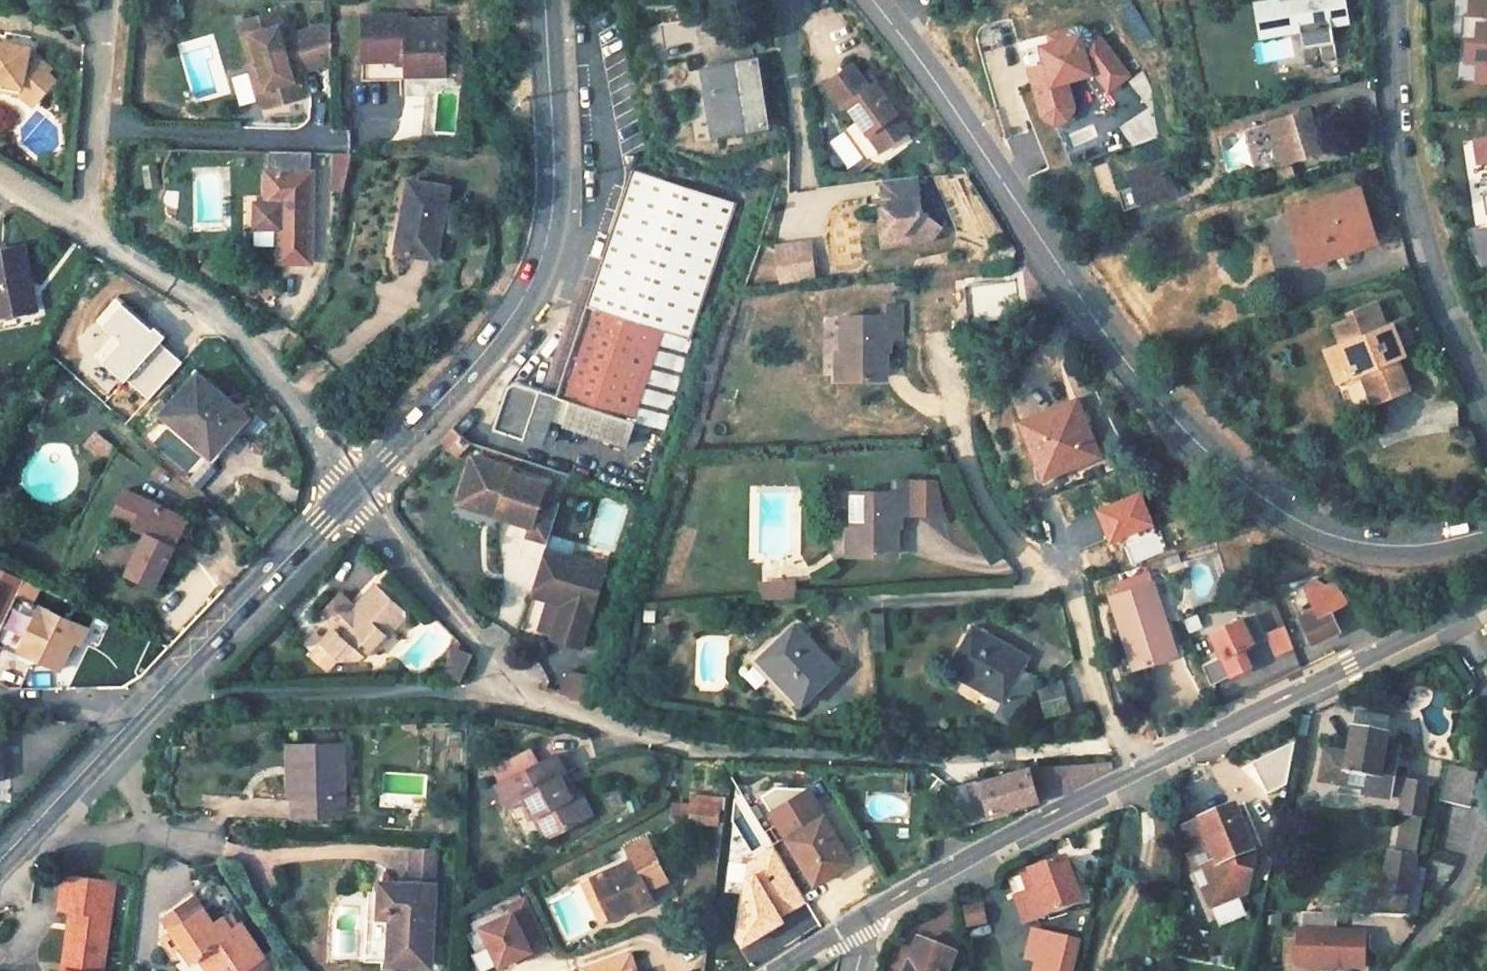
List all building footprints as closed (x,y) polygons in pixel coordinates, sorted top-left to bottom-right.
[(1251,1),(1256,40),(1300,34),(1299,27),(1332,23),(1333,30),(1351,27),(1347,0),(1255,0),(1251,1)] [(1469,14),(1483,21),(1486,33),(1473,33),(1472,58),(1486,59),(1486,0),(1469,0),(1469,14)] [(276,8),(234,23),(263,105),(306,90),(299,71),(330,60),(330,17),(285,33),(276,8)] [(364,12),(364,77),(370,77),(370,75),(400,75),(400,78),(406,78),(406,73),(406,62),(447,62),(448,18),(411,18),(411,12),(364,12)] [(1302,49),(1335,45),(1333,30),(1332,23),(1299,27),(1300,34),(1302,49)] [(1085,30),(1078,30),(1052,38),(1054,45),(1045,48),(1053,74),(1036,79),(1048,117),(1059,124),(1071,120),(1076,109),(1068,81),(1097,72),(1110,91),(1130,77),(1098,32),(1092,34),(1085,30)] [(23,82),(23,88),(36,98),(47,81),(38,75),(47,63),(29,50),(29,45),(0,41),(0,78),(23,82)] [(1045,48),(1028,53),(1036,79),(1053,74),(1045,48)] [(756,57),(706,65),(716,131),(766,123),(756,57)] [(1460,57),(1458,77),(1474,79),(1476,59),(1460,57)] [(847,107),(851,104),(868,129),(878,131),(888,145),(913,129),(878,78),(868,80),(865,76),(855,61),(828,79),(847,107)] [(406,73),(447,73),(447,62),(406,62),(406,73)] [(873,70),(865,76),(868,80),(878,78),(873,70)] [(1158,138),(1151,89),(1141,70),(1127,80),(1147,108),(1119,127),(1131,146),(1158,138)] [(23,88),(23,82),(0,78),(0,84),(23,88)] [(1313,119),(1310,110),(1248,129),(1260,167),(1322,148),(1317,132),(1313,119)] [(1323,130),(1320,117),(1313,119),(1317,132),(1323,130)] [(888,145),(878,131),(868,129),(882,149),(888,145)] [(1227,167),(1242,164),(1236,134),(1221,137),(1227,167)] [(1476,137),(1479,161),(1486,162),(1486,136),(1476,137)] [(311,150),(268,149),(267,198),(282,198),(281,257),(310,259),(311,150)] [(1208,165),(1203,151),(1193,155),(1197,169),(1208,165)] [(347,191),(347,154),(333,154),(332,191),(347,191)] [(1179,192),(1168,158),(1133,168),(1144,203),(1179,192)] [(661,432),(710,276),(736,203),(632,168),(595,278),(556,393),(542,388),(520,381),(514,381),(511,382),(507,386),(493,429),(524,439),(523,442),(540,448),(557,398),(570,402),(563,426),(626,445),(633,422),(661,432)] [(916,174),(878,176),(880,203),(881,213),(876,213),(876,227),(896,227),(904,235),(924,234),(936,221),(919,206),(916,174)] [(450,184),(409,177),(395,249),(436,258),(450,184)] [(1374,241),(1359,189),(1298,207),(1314,259),(1374,241)] [(1314,259),(1298,207),(1289,210),(1305,262),(1314,259)] [(896,227),(876,227),(877,237),(904,235),(896,227)] [(815,242),(776,246),(780,283),(819,278),(815,242)] [(21,243),(0,247),(0,313),(31,308),(21,243)] [(595,278),(580,273),(542,388),(556,393),(595,278)] [(967,321),(1014,317),(1011,278),(964,283),(967,321)] [(1386,324),(1377,300),(1347,311),(1350,318),(1334,324),(1342,343),(1326,348),(1336,372),(1352,366),(1355,374),(1339,380),(1351,409),(1373,400),(1371,395),(1390,387),(1393,393),(1409,386),(1396,356),(1404,353),(1401,344),(1392,321),(1386,324)] [(883,315),(843,315),(842,350),(837,350),(837,375),(884,376),(884,351),(884,335),(893,335),(901,336),(901,304),(883,303),(883,315)] [(1412,340),(1403,316),(1392,321),(1401,344),(1412,340)] [(893,335),(884,335),(884,351),(893,351),(893,335)] [(1355,374),(1352,366),(1336,372),(1339,380),(1355,374)] [(247,416),(199,374),(163,413),(204,450),(222,430),(230,437),(247,416)] [(1393,393),(1390,387),(1371,395),(1373,400),(1393,393)] [(1052,462),(1075,454),(1079,464),(1100,455),(1076,399),(1027,420),(1021,422),(1030,444),(1035,441),(1042,438),(1052,462)] [(452,429),(444,444),(461,453),(469,438),(452,429)] [(116,447),(96,430),(84,445),(103,462),(116,447)] [(230,437),(222,430),(204,450),(212,457),(230,437)] [(1048,476),(1079,464),(1075,454),(1052,462),(1042,438),(1035,441),(1030,444),(1044,477),(1048,476)] [(499,503),(535,513),(544,485),(549,471),(512,460),(514,455),(476,443),(463,484),(501,495),(499,503)] [(201,487),(217,469),(206,459),(190,476),(201,487)] [(912,481),(893,480),(893,490),(852,489),(853,526),(847,526),(848,553),(896,553),(896,511),(912,511),(912,481)] [(501,495),(463,484),(461,491),(499,503),(501,495)] [(551,529),(563,491),(544,485),(535,513),(532,523),(551,529)] [(188,518),(127,489),(114,515),(147,530),(127,572),(155,585),(188,518)] [(904,511),(896,511),(896,526),(904,525),(904,511)] [(579,537),(551,529),(537,575),(557,579),(562,577),(568,579),(557,616),(586,624),(610,546),(579,536),(579,537)] [(22,575),(0,567),(0,630),(22,575)] [(1322,613),(1304,622),(1312,641),(1339,629),(1331,611),(1346,601),(1336,582),(1321,588),(1316,579),(1305,584),(1318,607),(1322,613)] [(385,633),(405,612),(375,581),(354,603),(356,604),(337,625),(335,623),(321,638),(336,653),(361,652),(364,649),(366,651),(384,631),(385,633)] [(794,583),(779,584),(780,598),(795,597),(794,583)] [(1154,583),(1110,598),(1123,635),(1131,633),(1142,664),(1177,653),(1154,583)] [(779,584),(763,585),(764,599),(780,598),(779,584)] [(59,668),(73,640),(80,643),(86,629),(18,598),(0,636),(0,647),(18,656),(21,650),(59,668)] [(1318,607),(1301,615),(1304,622),(1322,613),(1318,607)] [(883,612),(870,613),(872,650),(885,649),(883,612)] [(1209,631),(1231,680),(1257,668),(1247,646),(1259,640),(1246,614),(1209,631)] [(795,623),(759,658),(802,701),(838,666),(795,623)] [(1267,633),(1277,654),(1298,650),(1286,625),(1267,633)] [(1027,655),(973,626),(950,669),(1004,698),(995,712),(1011,720),(1034,677),(1019,669),(1027,655)] [(1131,633),(1123,635),(1133,667),(1142,664),(1131,633)] [(466,647),(459,640),(444,671),(461,680),(473,654),(464,652),(466,647)] [(19,687),(29,662),(0,651),(0,679),(19,687)] [(582,702),(592,677),(568,668),(559,693),(582,702)] [(1045,717),(1072,711),(1066,685),(1040,691),(1045,717)] [(1387,735),(1352,729),(1347,755),(1344,773),(1392,781),(1398,748),(1385,745),(1387,735)] [(342,743),(304,744),(306,815),(343,814),(342,743)] [(304,744),(292,744),(293,815),(306,815),(304,744)] [(531,746),(508,757),(517,774),(539,763),(531,746)] [(1347,755),(1326,752),(1324,770),(1324,772),(1326,776),(1329,780),(1332,782),(1366,788),(1364,793),(1389,797),(1392,781),(1344,773),(1347,755)] [(517,774),(499,783),(511,806),(520,801),(526,798),(535,815),(543,810),(554,832),(591,813),(580,790),(575,793),(555,755),(539,763),(517,774)] [(988,812),(1014,804),(1041,797),(1061,793),(1114,767),(1111,760),(1045,765),(1031,765),(954,789),(958,807),(962,819),(988,812)] [(1478,770),(1454,764),(1446,801),(1470,806),(1478,770)] [(1412,878),(1422,813),(1424,813),(1429,784),(1407,781),(1402,809),(1404,810),(1396,853),(1388,852),(1384,874),(1412,878)] [(788,836),(816,882),(851,860),(823,815),(808,790),(772,811),(788,836)] [(725,798),(690,794),(686,820),(716,824),(718,810),(723,811),(725,798)] [(526,798),(520,801),(529,819),(535,815),(526,798)] [(688,804),(672,801),(670,818),(686,820),(688,804)] [(1233,805),(1200,819),(1211,845),(1216,860),(1203,865),(1211,886),(1216,897),(1246,885),(1252,852),(1233,805)] [(543,810),(535,815),(546,836),(554,832),(543,810)] [(1198,815),(1183,822),(1195,852),(1211,845),(1200,819),(1198,815)] [(633,858),(593,876),(613,917),(653,899),(644,881),(660,874),(646,844),(631,852),(633,858)] [(438,875),(437,845),(407,846),(408,876),(438,875)] [(1216,860),(1211,845),(1195,852),(1189,854),(1203,889),(1211,886),(1203,865),(1216,860)] [(1045,915),(1083,902),(1066,857),(1029,871),(1036,891),(1015,898),(1024,922),(1045,915)] [(777,858),(739,892),(771,927),(809,893),(777,858)] [(112,881),(65,874),(60,910),(71,912),(63,970),(101,970),(112,881)] [(1406,916),(1412,878),(1384,874),(1381,893),(1374,893),(1370,915),(1406,916)] [(593,876),(581,882),(599,922),(613,917),(593,876)] [(435,885),(381,881),(379,916),(391,917),(388,962),(430,965),(435,885)] [(1211,886),(1203,889),(1210,906),(1245,893),(1246,885),(1216,897),(1211,886)] [(547,944),(525,894),(509,902),(512,908),(480,922),(498,962),(529,948),(531,952),(547,944)] [(184,897),(162,912),(174,930),(197,915),(184,897)] [(977,900),(960,903),(965,922),(982,917),(977,900)] [(174,930),(192,957),(199,952),(213,970),(236,970),(261,953),(240,924),(231,930),(222,917),(213,924),(204,910),(197,915),(174,930)] [(231,911),(222,917),(231,930),(240,924),(231,911)] [(1336,914),(1300,913),(1300,933),(1296,933),(1296,965),(1363,967),(1364,934),(1336,934),(1336,914)] [(1077,940),(1037,930),(1033,948),(1032,950),(1031,954),(1035,955),(1041,956),(1040,964),(1038,970),(1062,970),(1064,962),(1071,964),(1077,940)] [(905,970),(948,970),(954,956),(916,942),(909,962),(905,970)] [(635,970),(629,952),(580,969),(580,970),(633,970),(635,970)] [(1062,970),(1069,970),(1071,964),(1064,962),(1062,970)]
